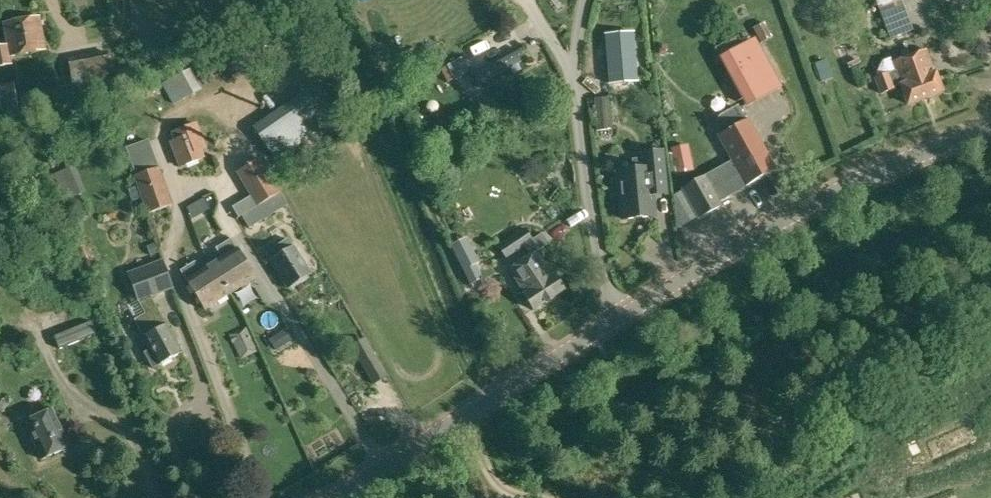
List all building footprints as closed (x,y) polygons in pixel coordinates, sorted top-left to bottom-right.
[(889,38),(913,30),(900,1),(900,0),(877,0),(881,9),(880,9),(889,38)] [(10,64),(9,56),(45,50),(39,17),(3,23),(6,44),(0,45),(0,67),(10,64)] [(764,21),(753,28),(761,43),(772,36),(764,21)] [(637,82),(633,33),(604,35),(608,85),(637,82)] [(718,57),(745,109),(781,87),(754,38),(718,57)] [(473,76),(478,85),(510,68),(513,73),(519,70),(516,64),(524,60),(519,50),(473,76)] [(67,59),(73,88),(104,84),(103,77),(112,75),(107,51),(67,59)] [(900,85),(907,104),(942,91),(935,72),(933,73),(925,51),(893,63),(896,70),(873,79),(879,95),(894,90),(893,88),(900,85)] [(605,56),(594,57),(595,77),(606,76),(605,56)] [(164,81),(175,102),(202,88),(191,67),(164,81)] [(3,121),(15,119),(14,114),(19,113),(17,100),(14,84),(0,87),(0,105),(3,121)] [(251,128),(267,151),(322,113),(306,91),(251,128)] [(468,99),(474,109),(485,102),(479,93),(468,99)] [(593,99),(596,131),(612,129),(609,98),(593,99)] [(718,135),(732,161),(746,186),(775,170),(747,119),(746,119),(738,105),(720,115),(718,118),(716,123),(716,127),(720,134),(718,135)] [(169,141),(180,167),(205,156),(202,149),(207,146),(196,120),(170,132),(174,139),(169,141)] [(670,148),(675,175),(693,171),(688,145),(670,148)] [(234,172),(256,207),(273,196),(279,192),(259,157),(234,172)] [(682,189),(698,218),(698,219),(721,206),(718,202),(746,186),(732,161),(682,189)] [(133,176),(146,215),(172,206),(159,167),(133,176)] [(631,204),(632,228),(656,225),(655,204),(662,203),(659,173),(649,174),(649,179),(641,179),(642,187),(629,188),(630,194),(625,194),(626,205),(631,204)] [(209,209),(204,199),(194,204),(199,214),(209,209)] [(263,219),(256,207),(242,215),(249,228),(263,219)] [(524,296),(533,310),(563,290),(554,276),(552,277),(536,252),(549,245),(542,234),(532,240),(524,228),(498,246),(505,259),(524,247),(530,257),(509,271),(525,295),(524,296)] [(210,267),(228,296),(254,280),(229,240),(216,249),(222,259),(210,267)] [(270,261),(288,288),(310,274),(292,247),(291,248),(286,240),(267,252),(272,260),(270,261)] [(154,243),(147,246),(151,255),(158,252),(154,243)] [(144,353),(152,369),(180,353),(156,309),(150,297),(172,289),(162,261),(137,269),(125,273),(144,315),(135,320),(151,350),(144,353)] [(185,283),(203,312),(228,296),(210,267),(201,272),(195,262),(180,271),(186,282),(185,283)] [(279,332),(285,342),(294,337),(288,327),(279,332)] [(351,347),(374,385),(387,377),(364,339),(351,347)] [(28,431),(41,460),(68,448),(53,414),(49,407),(23,420),(28,431)] [(926,449),(936,468),(979,442),(968,423),(926,449)]
